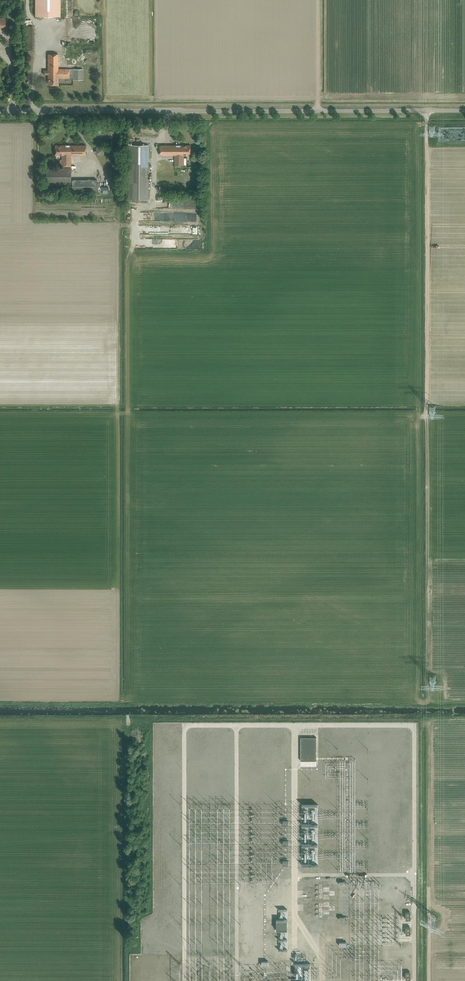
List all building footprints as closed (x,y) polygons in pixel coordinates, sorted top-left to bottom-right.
[(35,16),(60,16),(60,0),(35,0),(35,16)] [(98,35),(75,36),(75,43),(99,42),(98,35)] [(58,69),(58,54),(48,54),(48,70),(43,70),(43,74),(48,74),(48,85),(58,85),(58,78),(73,78),(73,80),(83,80),(83,69),(66,69),(58,69)] [(71,167),(71,155),(85,155),(86,145),(55,145),(55,155),(62,155),(62,166),(67,166),(67,167),(46,167),(46,183),(71,184),(71,167)] [(138,145),(137,163),(141,163),(141,167),(150,167),(150,145),(138,145)] [(190,155),(190,145),(160,145),(160,155),(175,155),(175,166),(184,166),(184,155),(190,155)] [(103,154),(104,146),(96,146),(95,154),(103,154)] [(72,180),(72,192),(97,192),(97,180),(72,180)] [(316,737),(300,737),(301,761),(316,761),(316,737)] [(288,929),(288,919),(277,919),(277,929),(288,929)]
